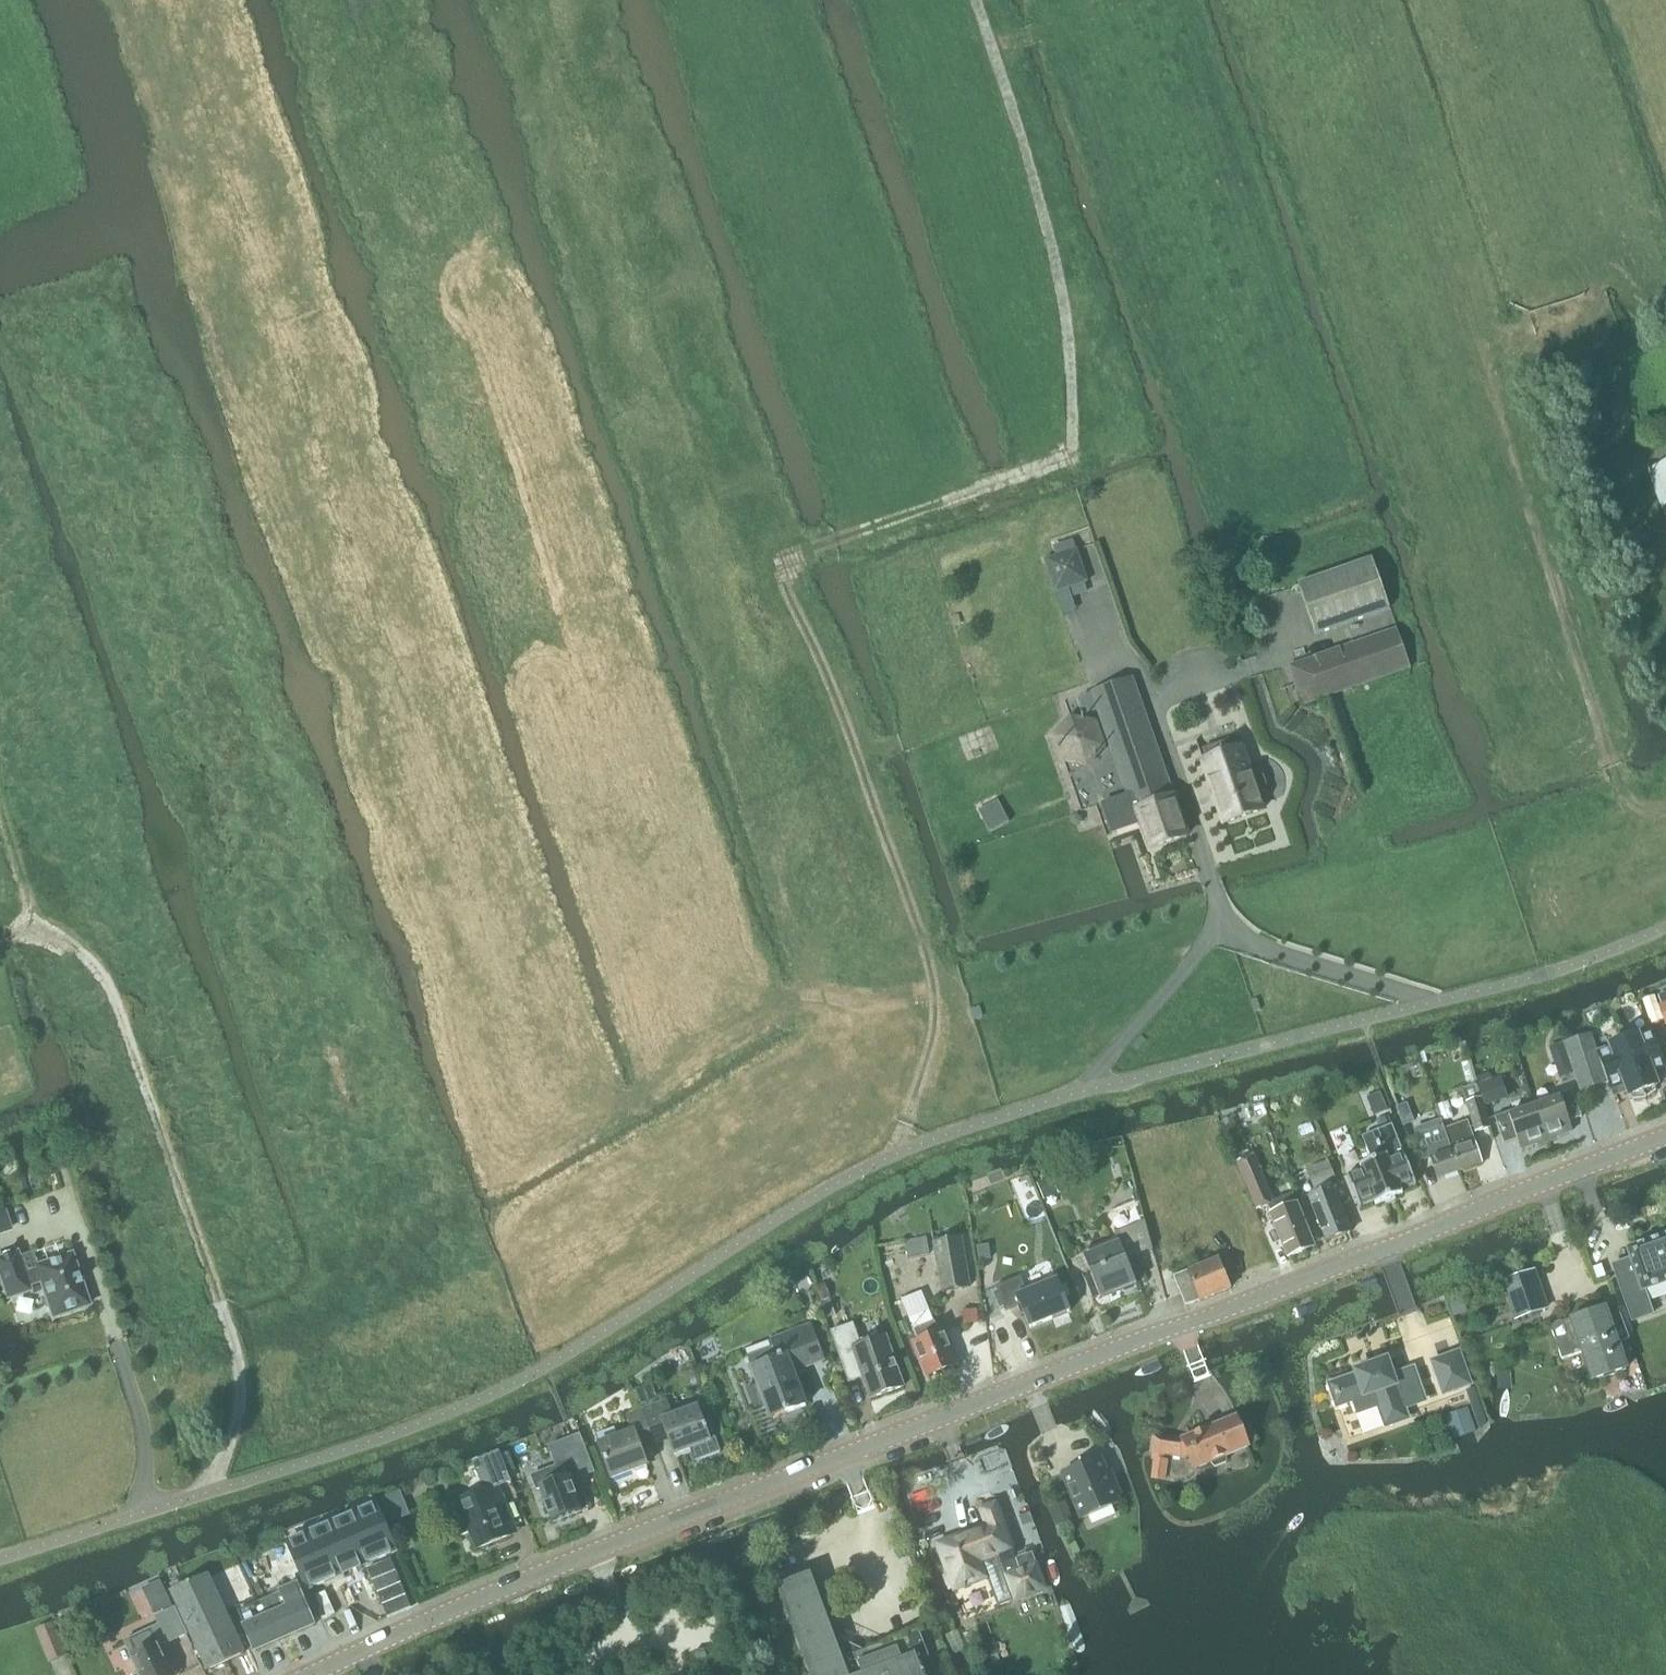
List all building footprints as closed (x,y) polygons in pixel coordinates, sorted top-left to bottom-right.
[(1619,330),(1606,334),(1609,345),(1622,340),(1619,330)] [(1665,518),(1665,464),(1648,471),(1665,518)] [(1055,595),(1089,584),(1078,550),(1044,561),(1055,595)] [(1316,636),(1390,611),(1372,559),(1298,585),(1316,636)] [(1303,705),(1410,668),(1397,630),(1290,667),(1303,705)] [(1132,678),(1091,693),(1127,795),(1101,803),(1112,833),(1121,830),(1142,823),(1151,848),(1187,835),(1132,678)] [(1244,748),(1204,762),(1225,824),(1264,811),(1259,795),(1264,793),(1266,789),(1267,785),(1265,778),(1262,776),(1257,773),(1253,775),(1244,748)] [(998,799),(979,809),(990,832),(1010,822),(998,799)] [(1623,1038),(1646,1099),(1647,1099),(1657,1091),(1656,1088),(1658,1087),(1654,1077),(1659,1073),(1665,1070),(1652,1034),(1640,1038),(1639,1036),(1636,1037),(1636,1036),(1624,1038),(1623,1038)] [(1564,1044),(1571,1064),(1581,1093),(1608,1084),(1591,1035),(1564,1044)] [(1646,1099),(1623,1038),(1622,1038),(1612,1046),(1613,1046),(1610,1047),(1611,1050),(1599,1054),(1613,1091),(1619,1088),(1626,1087),(1630,1098),(1632,1098),(1633,1101),(1646,1099)] [(1563,1044),(1549,1048),(1555,1065),(1568,1061),(1563,1044)] [(1477,1085),(1463,1090),(1476,1133),(1491,1129),(1484,1106),(1477,1085)] [(1535,1107),(1547,1142),(1573,1133),(1569,1123),(1583,1118),(1573,1091),(1558,1096),(1558,1098),(1535,1107)] [(1380,1093),(1367,1098),(1374,1116),(1388,1111),(1380,1093)] [(1399,1108),(1396,1109),(1403,1126),(1405,1126),(1414,1122),(1407,1105),(1399,1108)] [(1521,1151),(1547,1142),(1535,1107),(1511,1115),(1510,1113),(1496,1118),(1505,1145),(1517,1140),(1521,1151)] [(1442,1120),(1414,1130),(1425,1162),(1431,1160),(1438,1179),(1460,1172),(1445,1130),(1442,1120)] [(1467,1122),(1445,1130),(1460,1172),(1482,1164),(1467,1122)] [(1362,1171),(1348,1176),(1360,1208),(1361,1207),(1361,1206),(1374,1200),(1376,1205),(1403,1194),(1401,1189),(1415,1184),(1415,1186),(1416,1185),(1393,1126),(1378,1132),(1388,1157),(1373,1163),(1361,1168),(1362,1171)] [(1255,1156),(1238,1164),(1257,1210),(1270,1205),(1273,1212),(1270,1214),(1288,1259),(1315,1248),(1297,1203),(1294,1196),(1282,1201),(1275,1204),(1275,1203),(1255,1156)] [(1327,1242),(1351,1232),(1331,1182),(1335,1180),(1328,1162),(1307,1171),(1316,1194),(1309,1197),(1327,1242)] [(1052,1178),(1037,1184),(1044,1200),(1059,1195),(1052,1178)] [(988,1192),(976,1197),(980,1208),(993,1203),(988,1192)] [(1115,1245),(1084,1258),(1090,1271),(1099,1294),(1101,1300),(1137,1286),(1127,1260),(1152,1250),(1145,1222),(1111,1236),(1115,1245)] [(1613,1266),(1628,1308),(1650,1300),(1647,1292),(1665,1285),(1665,1235),(1628,1249),(1632,1260),(1613,1266)] [(927,1237),(907,1240),(909,1257),(929,1254),(927,1237)] [(962,1237),(934,1242),(942,1292),(971,1287),(962,1237)] [(0,1259),(0,1279),(7,1300),(31,1292),(29,1286),(40,1282),(53,1319),(89,1307),(72,1255),(35,1267),(37,1271),(25,1275),(18,1253),(0,1259)] [(1188,1271),(1174,1277),(1185,1305),(1186,1308),(1231,1289),(1228,1283),(1218,1259),(1188,1271)] [(1504,1282),(1517,1320),(1546,1310),(1534,1272),(1518,1277),(1504,1282)] [(1027,1292),(1021,1278),(997,1288),(1007,1313),(1022,1306),(1031,1328),(1070,1312),(1057,1280),(1027,1292)] [(1464,1300),(1449,1305),(1454,1317),(1468,1313),(1464,1300)] [(1627,1372),(1618,1344),(1614,1333),(1625,1330),(1621,1318),(1610,1321),(1605,1308),(1571,1320),(1571,1321),(1551,1328),(1563,1361),(1581,1354),(1591,1384),(1627,1372)] [(977,1309),(963,1310),(964,1324),(978,1323),(977,1309)] [(929,1313),(910,1320),(914,1331),(913,1332),(917,1341),(914,1342),(928,1378),(957,1366),(943,1331),(938,1333),(935,1323),(934,1324),(929,1313)] [(871,1399),(904,1388),(886,1338),(861,1347),(856,1332),(853,1323),(830,1331),(849,1384),(863,1379),(871,1399)] [(757,1345),(745,1349),(758,1385),(747,1389),(751,1400),(755,1410),(760,1408),(766,1406),(771,1420),(806,1407),(794,1373),(825,1362),(811,1325),(770,1340),(757,1345)] [(1459,1354),(1434,1363),(1446,1396),(1471,1388),(1459,1354)] [(1331,1385),(1339,1409),(1353,1404),(1357,1416),(1378,1409),(1385,1429),(1411,1420),(1408,1410),(1425,1403),(1413,1370),(1393,1377),(1387,1361),(1356,1372),(1358,1376),(1331,1385)] [(632,1432),(600,1444),(613,1479),(647,1467),(639,1444),(653,1439),(643,1410),(637,1394),(631,1396),(637,1412),(626,1416),(632,1432)] [(657,1405),(643,1410),(653,1439),(668,1433),(676,1456),(691,1451),(695,1462),(721,1452),(712,1428),(706,1431),(698,1407),(673,1417),(667,1401),(657,1405)] [(1250,1449),(1237,1417),(1179,1441),(1154,1438),(1154,1440),(1152,1450),(1151,1455),(1154,1456),(1153,1461),(1155,1461),(1152,1480),(1166,1482),(1169,1462),(1165,1461),(1166,1457),(1182,1460),(1188,1457),(1195,1472),(1250,1449)] [(548,1470),(531,1477),(537,1492),(541,1490),(553,1524),(581,1513),(570,1483),(594,1474),(579,1435),(564,1441),(572,1461),(548,1470)] [(463,1517),(455,1521),(461,1536),(470,1533),(477,1550),(512,1536),(507,1524),(513,1521),(499,1487),(512,1482),(499,1452),(472,1462),(483,1490),(457,1501),(463,1517)] [(1102,1457),(1061,1473),(1080,1521),(1122,1504),(1120,1498),(1124,1497),(1113,1469),(1108,1471),(1102,1457)] [(400,1492),(378,1501),(388,1525),(410,1516),(400,1492)] [(287,1542),(309,1592),(360,1569),(374,1601),(407,1587),(393,1555),(397,1553),(375,1504),(287,1542)] [(986,1526),(937,1544),(955,1594),(991,1581),(1001,1608),(1014,1603),(1049,1592),(1039,1562),(1036,1563),(1032,1553),(1017,1559),(1015,1554),(997,1504),(980,1510),(986,1526)] [(1076,1547),(1081,1559),(1089,1555),(1083,1544),(1076,1547)] [(777,1587),(810,1674),(936,1674),(934,1670),(923,1674),(919,1662),(929,1658),(919,1632),(866,1652),(836,1639),(812,1574),(777,1587)] [(210,1576),(175,1592),(210,1671),(245,1656),(210,1576)] [(301,1595),(240,1622),(254,1654),(315,1627),(301,1595)] [(125,1642),(141,1674),(140,1674),(173,1674),(166,1661),(169,1659),(163,1645),(168,1643),(168,1644),(187,1635),(175,1609),(156,1618),(160,1626),(125,1642)]
